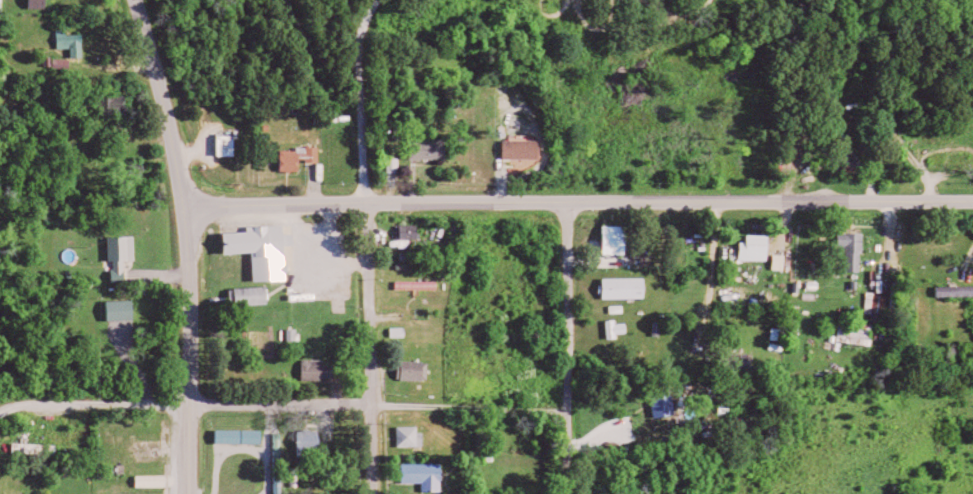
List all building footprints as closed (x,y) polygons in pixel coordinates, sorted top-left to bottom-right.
[(62,49),(75,49),(76,58),(88,57),(87,34),(70,34),(70,29),(62,30),(62,49)] [(223,156),(240,156),(239,135),(222,136),(223,156)] [(450,139),(415,140),(416,160),(451,159),(450,139)] [(508,141),(508,159),(544,159),(544,140),(508,141)] [(305,171),(304,163),(324,163),(324,148),(284,149),(285,172),(305,171)] [(404,159),(393,159),(393,173),(404,172),(404,159)] [(258,281),(292,280),(291,246),(300,246),(299,234),(289,234),(289,225),(252,226),(252,232),(230,233),(230,254),(258,254),(258,281)] [(425,225),(405,225),(405,246),(415,245),(415,240),(425,240),(425,225)] [(631,226),(608,226),(608,255),(632,254),(631,226)] [(842,247),(851,246),(852,271),(868,271),(867,233),(842,233),(842,247)] [(774,236),(753,235),(753,242),(745,242),(745,260),(774,261),(774,236)] [(113,237),(114,261),(117,261),(117,283),(130,282),(129,260),(140,260),(139,237),(113,237)] [(608,279),(608,299),(651,298),(650,278),(608,279)] [(402,290),(443,290),(443,282),(402,282),(402,290)] [(942,287),(942,297),(972,296),(972,286),(942,287)] [(237,288),(237,305),(273,305),(273,287),(237,288)] [(876,313),(875,321),(888,322),(889,293),(871,291),(869,313),(876,313)] [(112,301),(112,321),(139,320),(138,300),(112,301)] [(877,346),(879,325),(845,320),(842,341),(877,346)] [(790,330),(777,328),(775,339),(789,341),(790,330)] [(731,372),(756,371),(756,353),(730,354),(731,372)] [(328,359),(306,360),(307,379),(337,378),(337,365),(328,365),(328,359)] [(432,381),(432,361),(405,361),(405,380),(432,381)] [(657,396),(659,419),(681,416),(678,394),(657,396)] [(426,426),(402,427),(402,447),(426,447),(426,426)] [(267,444),(267,431),(220,430),(220,444),(267,444)] [(325,430),(302,430),(302,457),(311,457),(310,451),(325,451),(325,430)] [(61,445),(17,444),(17,453),(60,455),(61,445)] [(447,465),(407,464),(407,483),(427,483),(427,492),(446,492),(447,465)]
